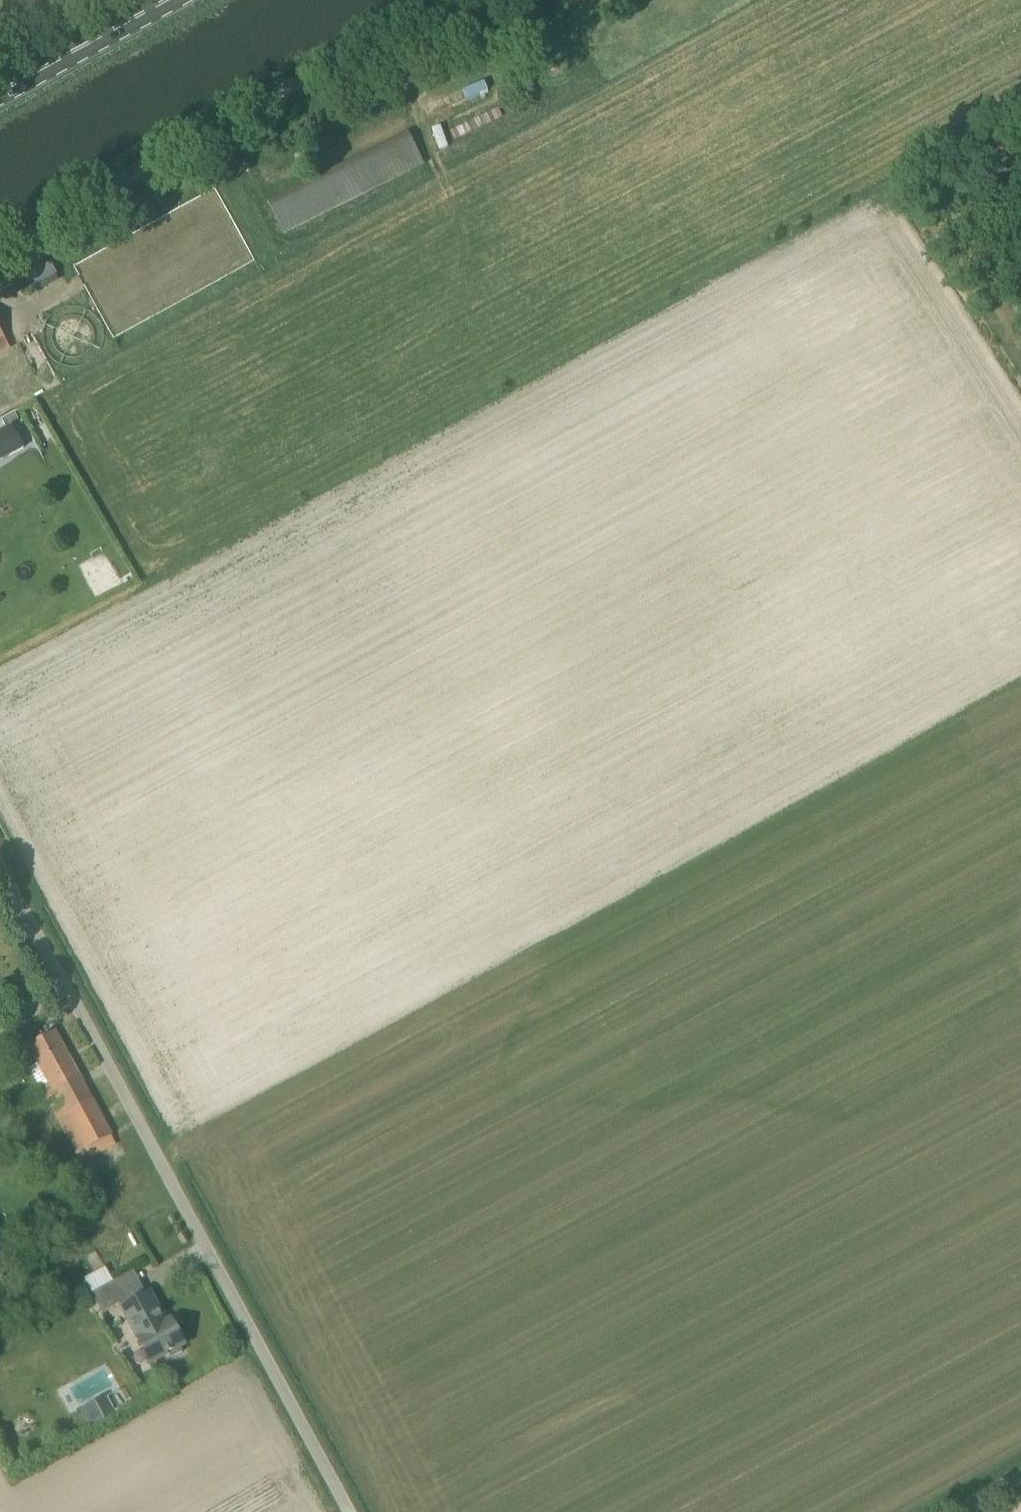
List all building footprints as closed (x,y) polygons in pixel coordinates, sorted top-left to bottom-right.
[(455,135),(501,118),(498,109),(451,126),(455,135)] [(271,208),(283,233),(421,166),(409,140),(271,208)] [(35,288),(56,276),(50,265),(29,277),(35,288)] [(31,1067),(38,1081),(48,1099),(54,1096),(57,1102),(51,1105),(78,1155),(87,1150),(94,1162),(119,1149),(55,1031),(29,1045),(38,1063),(31,1067)] [(109,1283),(92,1293),(103,1312),(120,1303),(109,1283)] [(170,1353),(173,1358),(183,1352),(180,1347),(185,1345),(176,1329),(172,1331),(167,1324),(167,1322),(150,1292),(123,1307),(140,1338),(139,1338),(152,1363),(170,1353)] [(116,1414),(109,1401),(83,1415),(89,1428),(116,1414)]
